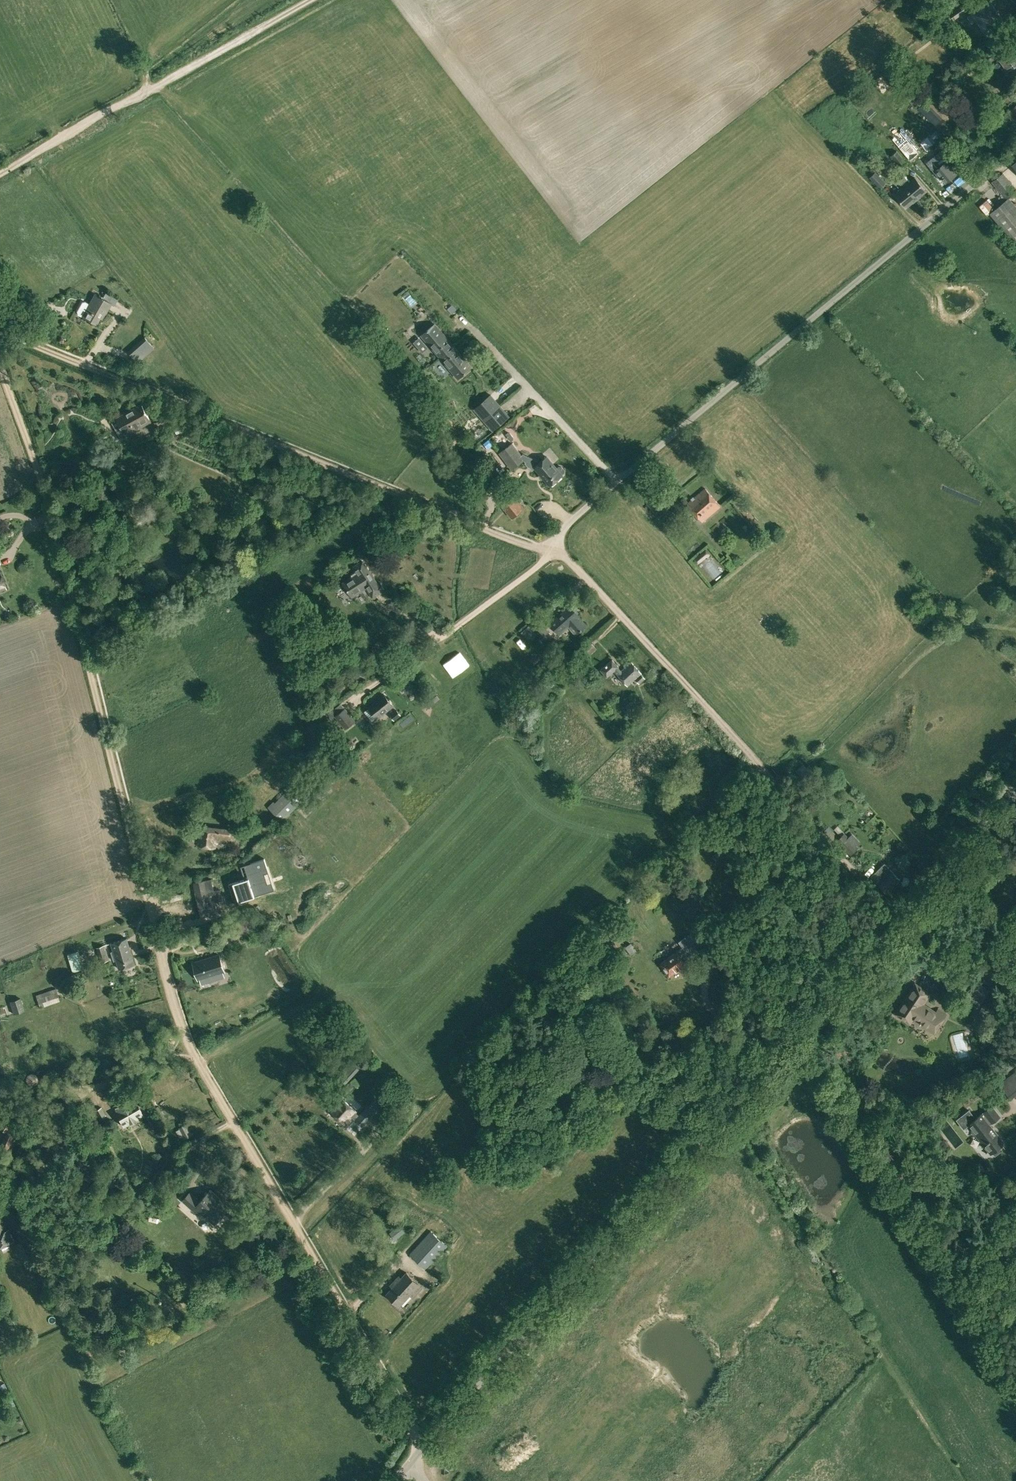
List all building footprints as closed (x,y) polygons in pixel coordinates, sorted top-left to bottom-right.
[(984,30),(987,33),(994,28),(991,24),(1002,17),(996,9),(990,0),(985,4),(984,3),(983,4),(982,2),(977,6),(978,8),(977,8),(977,9),(972,12),(972,13),(967,16),(971,23),(977,19),(984,30)] [(917,13),(923,17),(931,5),(925,1),(917,13)] [(1008,71),(1015,66),(1015,44),(1013,46),(1012,44),(996,55),(1008,71)] [(980,69),(994,59),(989,51),(975,61),(980,69)] [(885,68),(890,76),(901,70),(896,61),(885,68)] [(917,109),(935,126),(943,118),(925,101),(917,109)] [(1012,122),(1015,119),(1015,105),(1006,113),(1012,122)] [(890,156),(900,168),(907,162),(898,150),(890,156)] [(965,158),(960,152),(953,157),(958,163),(965,158)] [(941,177),(946,182),(956,174),(946,161),(948,160),(943,154),(940,156),(938,153),(927,162),(940,178),(941,177)] [(912,178),(918,175),(914,168),(908,171),(912,178)] [(869,177),(880,188),(886,182),(876,172),(869,177)] [(1015,243),(1015,242),(1015,206),(1009,197),(1015,192),(1015,190),(1003,173),(991,182),(1005,200),(989,213),(1015,243)] [(898,177),(916,199),(926,190),(915,177),(909,182),(905,177),(905,178),(901,174),(898,177)] [(895,194),(905,207),(916,199),(898,177),(894,180),(897,184),(901,189),(895,194)] [(78,314),(96,324),(101,315),(104,316),(111,303),(95,294),(89,304),(85,302),(82,302),(77,311),(78,314)] [(41,323),(44,330),(50,327),(48,320),(41,323)] [(422,335),(440,356),(453,345),(434,324),(422,335)] [(128,352),(137,362),(146,354),(147,355),(155,348),(145,337),(128,352)] [(453,345),(440,356),(459,378),(471,367),(453,345)] [(474,409),(483,419),(500,405),(491,394),(474,409)] [(139,428),(139,426),(150,420),(147,414),(149,413),(147,409),(145,411),(141,404),(117,418),(117,419),(112,422),(119,436),(125,433),(126,435),(139,428)] [(509,416),(500,405),(483,419),(492,430),(509,416)] [(499,453),(511,470),(525,459),(512,442),(499,453)] [(565,469),(562,466),(559,466),(556,468),(547,456),(541,461),(539,458),(537,458),(532,462),(532,464),(534,467),(549,485),(562,475),(561,474),(565,471),(565,469)] [(289,487),(300,493),(305,481),(294,476),(289,487)] [(686,504),(702,522),(720,507),(705,488),(686,504)] [(501,505),(512,517),(523,508),(513,495),(501,505)] [(366,587),(372,597),(384,589),(381,583),(378,585),(363,561),(353,567),(356,571),(351,575),(352,577),(343,583),(352,597),(366,587)] [(719,581),(725,577),(720,569),(714,573),(719,581)] [(568,626),(576,634),(586,625),(579,616),(579,615),(570,605),(550,623),(559,634),(568,626)] [(528,625),(541,639),(550,631),(537,617),(528,625)] [(580,648),(588,657),(597,649),(590,640),(580,648)] [(355,648),(358,654),(369,650),(366,643),(355,648)] [(639,683),(645,678),(641,674),(641,673),(631,662),(621,671),(618,667),(619,667),(612,659),(600,669),(607,677),(615,670),(628,685),(635,679),(639,683)] [(535,680),(537,684),(548,676),(545,672),(535,680)] [(368,707),(377,718),(393,705),(384,694),(368,707)] [(624,706),(630,713),(643,702),(637,695),(624,706)] [(335,716),(345,729),(356,721),(346,708),(345,708),(341,704),(337,707),(327,715),(331,719),(335,716)] [(390,715),(394,720),(401,715),(397,710),(390,715)] [(799,773),(805,780),(815,771),(809,764),(799,773)] [(313,793),(318,798),(330,787),(325,782),(320,787),(319,786),(313,793)] [(269,808),(282,821),(305,798),(307,796),(294,783),(269,808)] [(198,846),(215,847),(216,841),(236,843),(237,830),(228,829),(200,826),(198,846)] [(835,842),(839,838),(833,830),(828,835),(835,842)] [(845,849),(850,855),(859,847),(845,832),(839,838),(835,842),(843,851),(845,849)] [(714,854),(718,859),(732,847),(728,842),(714,854)] [(673,856),(677,860),(684,852),(680,848),(673,856)] [(266,866),(264,858),(251,861),(253,870),(246,872),(247,876),(229,880),(233,899),(263,892),(260,880),(264,879),(261,867),(266,866)] [(871,876),(887,892),(900,879),(884,863),(871,876)] [(210,881),(201,881),(202,908),(211,908),(210,881)] [(234,924),(238,935),(249,930),(247,924),(252,922),(249,917),(234,924)] [(192,933),(194,939),(209,933),(209,932),(218,928),(216,923),(207,927),(192,933)] [(981,939),(985,930),(980,928),(976,937),(981,939)] [(693,957),(703,949),(692,932),(679,942),(683,947),(660,964),(668,976),(676,971),(677,970),(680,969),(680,967),(688,962),(686,959),(691,955),(693,957)] [(116,960),(119,969),(135,964),(127,938),(111,943),(114,951),(111,951),(114,960),(116,960)] [(632,942),(626,947),(631,955),(638,951),(632,942)] [(96,947),(101,962),(108,960),(104,945),(96,947)] [(73,955),(76,973),(86,971),(82,953),(73,955)] [(193,962),(198,979),(200,979),(202,984),(212,980),(211,975),(224,971),(219,954),(193,962)] [(964,999),(977,1008),(990,989),(977,980),(964,999)] [(913,1017),(934,1032),(946,1015),(937,1010),(935,1013),(922,1004),(930,993),(915,983),(895,1013),(910,1022),(913,1017)] [(35,995),(38,1003),(58,996),(56,988),(35,995)] [(9,1002),(13,1014),(25,1010),(21,998),(9,1002)] [(970,1025),(978,1030),(982,1024),(983,1024),(990,1014),(981,1008),(970,1025)] [(973,1047),(963,1048),(964,1063),(974,1062),(973,1047)] [(336,1076),(345,1084),(359,1069),(356,1066),(350,1060),(336,1076)] [(1011,1098),(1015,1094),(1015,1070),(999,1082),(1011,1098)] [(131,1098),(116,1106),(119,1111),(118,1112),(120,1116),(118,1118),(122,1125),(142,1114),(138,1106),(136,1107),(131,1098)] [(345,1123),(347,1124),(351,1119),(350,1118),(356,1111),(342,1098),(330,1111),(344,1124),(345,1123)] [(373,1100),(356,1118),(365,1126),(381,1108),(373,1100)] [(969,1125),(991,1154),(1004,1143),(989,1124),(1000,1116),(992,1106),(975,1119),(972,1116),(968,1116),(967,1114),(956,1123),(954,1129),(963,1133),(965,1127),(966,1127),(969,1125)] [(94,1110),(101,1123),(108,1120),(101,1107),(94,1110)] [(6,1133),(18,1137),(22,1127),(7,1121),(3,1131),(6,1133)] [(178,1128),(184,1139),(193,1134),(187,1123),(178,1128)] [(1005,1124),(996,1130),(1000,1135),(1008,1130),(1005,1124)] [(955,1133),(948,1139),(965,1159),(972,1152),(955,1133)] [(184,1144),(189,1152),(200,1145),(196,1137),(184,1144)] [(13,1149),(5,1146),(3,1151),(11,1155),(13,1149)] [(1000,1158),(1009,1160),(1011,1154),(1002,1151),(1000,1158)] [(493,1174),(502,1181),(508,1173),(499,1166),(493,1174)] [(202,1212),(214,1223),(224,1212),(230,1218),(237,1210),(228,1202),(227,1204),(211,1189),(200,1201),(190,1192),(183,1200),(200,1215),(202,1212)] [(397,1219),(399,1220),(400,1220),(401,1219),(402,1219),(403,1217),(404,1215),(404,1213),(404,1212),(403,1210),(402,1209),(400,1209),(398,1209),(396,1209),(394,1211),(393,1213),(393,1215),(394,1217),(395,1218),(397,1219)] [(13,1239),(8,1228),(7,1229),(1,1217),(0,1218),(0,1245),(13,1239)] [(389,1232),(395,1240),(405,1232),(399,1224),(389,1232)] [(410,1253),(427,1269),(448,1246),(431,1230),(410,1253)] [(15,1243),(24,1262),(35,1257),(26,1238),(15,1243)] [(387,1294),(399,1305),(410,1294),(413,1297),(422,1286),(406,1272),(387,1294)] [(760,1314),(763,1310),(752,1300),(749,1303),(760,1314)]
